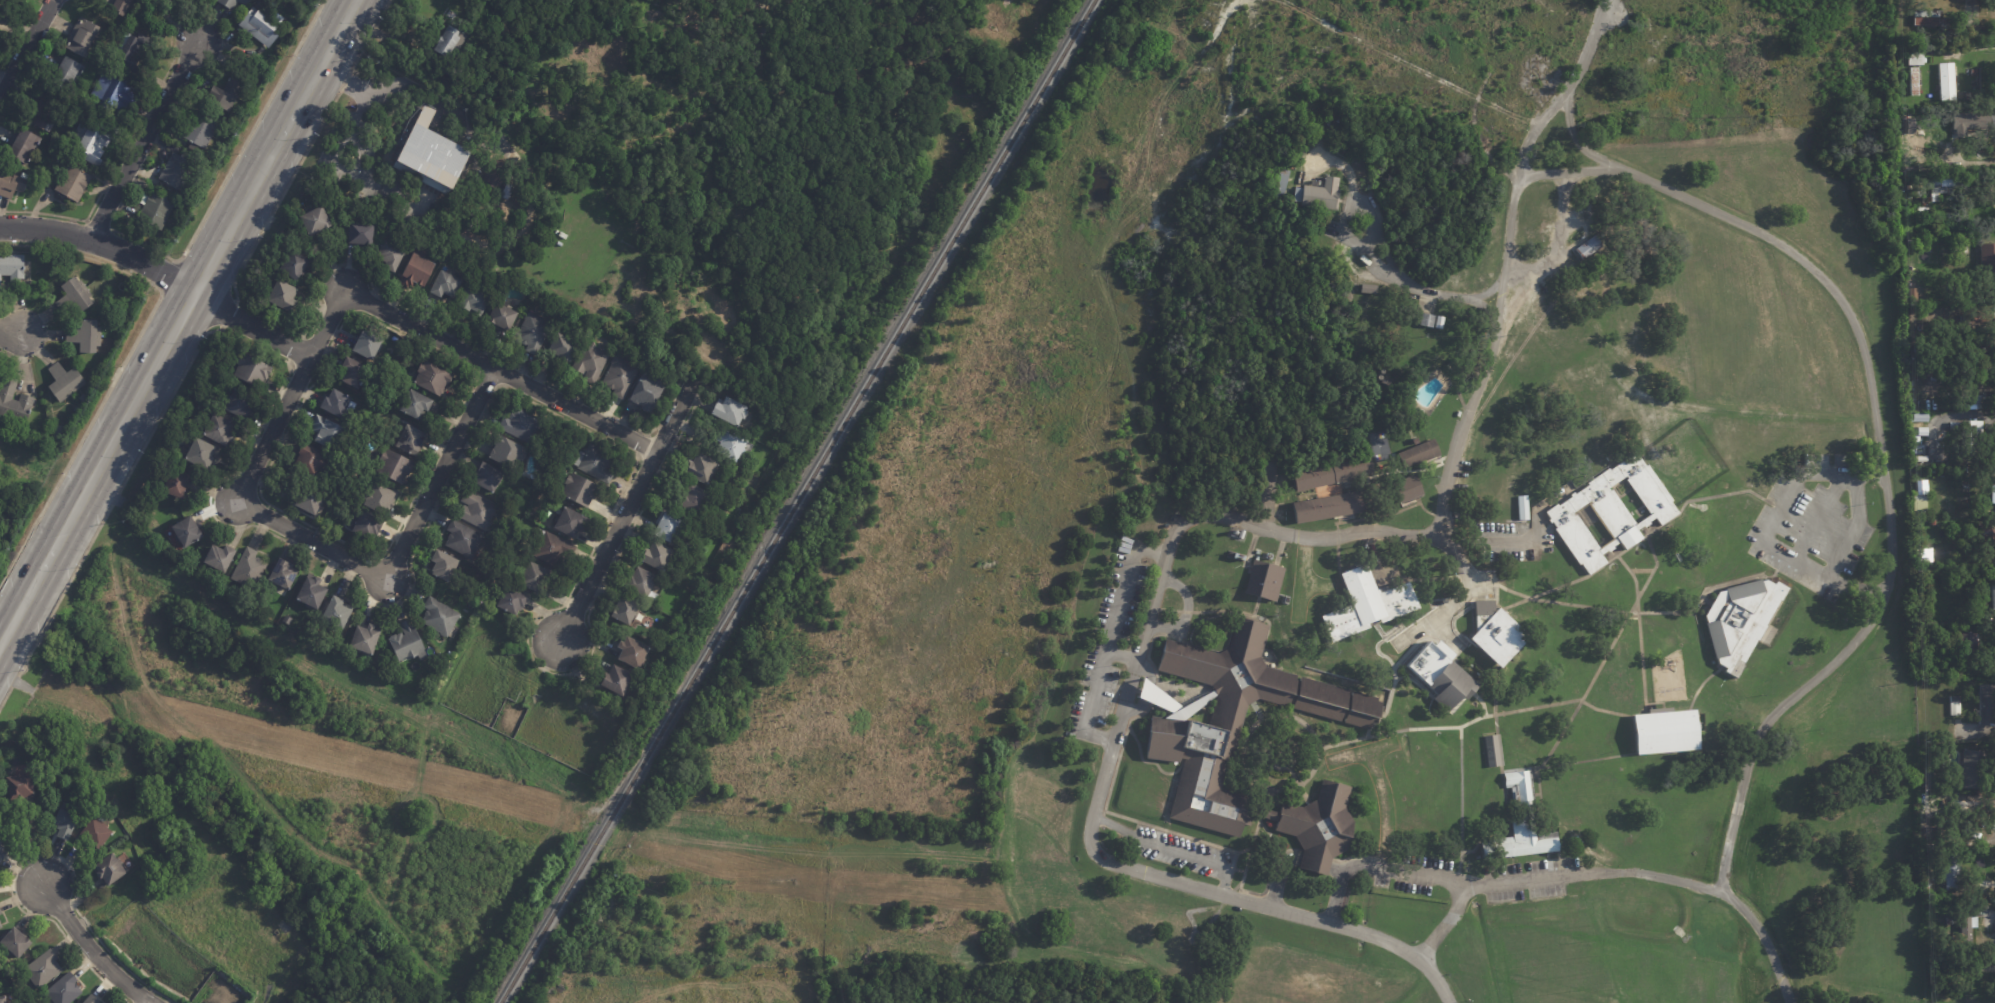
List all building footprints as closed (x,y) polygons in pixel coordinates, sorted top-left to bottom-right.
[(109,1),(110,0),(116,0),(123,0),(125,1),(126,0),(132,0),(123,17),(117,14),(118,12),(111,8),(114,3),(109,1)] [(217,1),(215,0),(250,0),(246,7),(238,2),(232,11),(216,2),(217,1)] [(750,9),(756,0),(760,0),(766,4),(759,15),(750,9)] [(275,11),(288,21),(282,30),(268,49),(238,25),(252,7),(257,11),(264,2),(275,11)] [(1951,19),(1951,25),(1911,25),(1911,10),(1939,11),(1939,18),(1951,19)] [(99,28),(83,58),(63,48),(79,17),(99,27),(99,28)] [(458,32),(456,36),(459,38),(446,58),(436,51),(434,54),(431,52),(437,43),(436,42),(440,36),(441,37),(448,26),(458,32)] [(141,69),(137,75),(116,64),(118,59),(112,56),(125,32),(138,39),(141,33),(156,42),(152,50),(147,47),(137,65),(141,67),(141,69)] [(1905,53),(1920,53),(1920,58),(1925,59),(1925,64),(1921,64),(1921,65),(1904,65),(1905,53)] [(79,65),(84,68),(70,94),(50,83),(65,56),(79,65)] [(449,76),(438,69),(445,59),(457,66),(450,77),(449,76)] [(506,71),(511,63),(523,71),(517,79),(506,71)] [(1953,73),(1954,102),(1938,102),(1937,64),(1952,64),(1953,73)] [(1917,77),(1916,95),(1907,95),(1908,67),(1917,67),(1917,77)] [(246,82),(229,113),(206,100),(213,86),(222,91),(235,69),(249,77),(246,82)] [(136,100),(130,110),(125,107),(123,111),(117,108),(119,104),(114,101),(109,111),(99,106),(101,101),(91,95),(103,73),(115,79),(118,73),(128,79),(125,85),(134,90),(132,94),(137,97),(136,100)] [(51,96),(60,101),(43,131),(28,122),(37,105),(31,101),(38,89),(51,96)] [(472,153),(454,191),(451,190),(448,194),(393,168),(396,162),(398,163),(425,106),(437,112),(427,131),(472,153)] [(200,114),(219,124),(205,150),(181,138),(196,111),(200,114)] [(1986,115),(1987,127),(1963,127),(1963,136),(1954,136),(1954,129),(1950,129),(1950,114),(1986,113),(1986,115)] [(93,128),(101,133),(100,134),(110,140),(99,160),(102,161),(98,168),(83,160),(82,161),(76,158),(80,151),(68,144),(80,121),(93,128)] [(25,165),(7,156),(22,129),(41,139),(30,160),(31,160),(29,164),(28,163),(26,166),(25,165)] [(1925,160),(1925,163),(1911,164),(1910,144),(1907,144),(1906,133),(1924,132),(1925,160)] [(174,154),(196,166),(181,192),(158,180),(172,153),(174,154)] [(499,190),(482,181),(494,158),(510,167),(499,190)] [(83,172),(92,177),(78,204),(54,191),(69,164),(83,172)] [(1291,172),(1284,203),(1274,201),(1281,170),(1291,172)] [(11,201),(0,197),(0,174),(2,175),(12,179),(13,176),(28,182),(24,192),(22,191),(21,193),(15,191),(11,201)] [(1292,185),(1300,186),(1300,184),(1322,185),(1323,175),(1338,176),(1337,187),(1343,188),(1341,209),(1298,206),(1299,202),(1290,201),(1292,185)] [(1969,182),(1969,186),(1936,187),(1936,201),(1928,201),(1928,188),(1924,188),(1923,180),(1969,179),(1969,182)] [(508,183),(515,187),(508,201),(501,197),(508,183)] [(154,194),(159,197),(159,196),(163,198),(162,198),(174,205),(161,231),(137,219),(144,206),(133,200),(138,191),(149,197),(151,193),(154,194)] [(517,197),(524,201),(521,208),(513,204),(517,197)] [(190,207),(187,213),(179,208),(181,202),(190,207)] [(319,233),(310,238),(300,218),(322,207),(332,227),(319,233)] [(374,226),(372,247),(365,246),(365,245),(348,244),(350,224),(374,226)] [(1599,230),(1609,243),(1583,262),(1573,249),(1599,230)] [(406,252),(394,274),(383,268),(385,264),(377,259),(378,258),(376,257),(384,240),(406,252)] [(1967,246),(1967,254),(1949,254),(1949,246),(1967,246)] [(310,263),(304,271),(306,272),(302,278),(300,276),(296,283),(279,271),(284,264),(282,262),(287,255),(289,257),(293,251),(310,263)] [(1986,253),(1994,252),(1994,281),(1988,281),(1986,253)] [(407,289),(397,284),(413,254),(437,266),(426,288),(421,286),(420,287),(418,286),(418,284),(412,281),(407,289)] [(1,276),(0,289),(0,255),(24,257),(24,261),(22,284),(10,283),(10,277),(1,276)] [(441,270),(462,281),(454,298),(451,296),(451,298),(443,294),(441,299),(429,293),(441,270)] [(80,281),(92,296),(88,299),(92,305),(80,314),(74,306),(63,315),(55,304),(66,296),(60,288),(73,278),(77,283),(80,281)] [(298,303),(295,309),(292,308),(289,313),(268,304),(278,281),(298,291),(294,301),(298,303)] [(1380,286),(1379,295),(1363,294),(1364,285),(1380,286)] [(492,298),(481,319),(459,307),(469,287),(492,298)] [(504,304),(512,308),(511,311),(517,314),(508,333),(487,322),(496,303),(502,306),(503,303),(504,304)] [(529,312),(553,325),(536,357),(525,351),(528,346),(525,346),(522,344),(521,342),(514,339),(518,330),(520,330),(525,320),(524,320),(527,313),(528,314),(529,312)] [(1421,314),(1435,316),(1433,330),(1419,327),(1421,314)] [(1961,322),(1962,314),(1991,315),(1991,323),(1961,322)] [(1439,317),(1447,318),(1445,330),(1437,329),(1439,317)] [(96,322),(97,322),(97,328),(100,328),(99,347),(96,347),(96,355),(79,355),(80,344),(65,344),(66,331),(80,331),(80,321),(96,322)] [(372,363),(352,352),(363,331),(383,342),(372,363)] [(579,345),(569,364),(561,360),(562,359),(548,352),(557,334),(579,345)] [(611,355),(594,386),(584,380),(588,373),(586,372),(583,376),(572,369),(586,343),(591,345),(595,344),(597,348),(611,355)] [(268,381),(266,384),(263,382),(261,387),(257,385),(255,389),(233,378),(239,367),(237,366),(241,357),(243,358),(245,356),(273,370),(268,381)] [(616,357),(639,369),(623,402),(612,396),(614,391),(613,390),(612,391),(609,389),(608,388),(601,384),(605,377),(612,365),(610,364),(613,358),(615,359),(616,357)] [(341,368),(346,358),(369,370),(362,384),(365,386),(363,390),(360,388),(358,391),(342,383),(343,380),(341,379),(345,372),(340,369),(341,368)] [(444,388),(439,397),(413,384),(418,374),(417,373),(421,365),(423,366),(424,362),(452,376),(448,386),(446,385),(444,388)] [(79,390),(60,404),(48,388),(56,382),(47,370),(57,363),(66,375),(74,369),(86,384),(79,390)] [(1966,365),(1994,363),(1994,370),(1966,372),(1966,365)] [(639,406),(637,405),(628,401),(642,375),(652,380),(653,378),(662,382),(660,384),(665,387),(650,415),(641,410),(642,408),(639,406)] [(26,425),(0,417),(0,391),(5,377),(17,381),(18,381),(12,400),(18,402),(20,395),(35,400),(26,425)] [(252,400),(247,409),(252,411),(246,423),(233,416),(233,417),(222,412),(225,406),(225,401),(229,399),(234,389),(253,398),(252,400)] [(352,403),(342,421),(320,410),(325,399),(328,400),(333,390),(353,401),(352,403)] [(434,403),(428,414),(424,412),(418,422),(400,413),(405,403),(403,397),(409,395),(411,391),(434,403)] [(1986,402),(1960,404),(1960,396),(1986,394),(1986,402)] [(81,396),(83,395),(87,399),(83,404),(79,399),(81,396)] [(748,414),(745,421),(743,420),(738,429),(712,416),(718,404),(723,406),(727,398),(748,409),(747,413),(749,414),(748,414)] [(75,407),(76,406),(81,409),(78,415),(73,412),(75,407)] [(541,428),(532,446),(498,430),(504,418),(510,421),(510,420),(510,417),(511,414),(512,414),(516,408),(544,422),(541,428)] [(1924,427),(1911,427),(1911,412),(1927,412),(1927,421),(1924,421),(1924,427)] [(235,426),(230,435),(235,438),(232,444),(229,443),(226,449),(203,438),(214,416),(235,426)] [(349,433),(338,455),(314,443),(314,439),(317,434),(312,432),(314,428),(311,427),(316,416),(349,433)] [(1950,427),(1950,422),(1962,422),(1962,420),(1985,420),(1984,455),(1962,455),(1962,427),(1950,427)] [(427,437),(420,450),(421,450),(416,460),(395,448),(399,442),(396,441),(400,434),(402,435),(407,425),(427,436),(427,437)] [(54,427),(64,427),(64,438),(53,438),(53,427),(54,427)] [(749,444),(738,466),(718,456),(723,445),(717,441),(722,430),(749,444)] [(1924,444),(1924,464),(1915,464),(1914,431),(1924,431),(1924,444)] [(527,456),(523,463),(521,462),(515,473),(490,460),(491,457),(490,456),(493,450),(494,451),(496,447),(494,446),(498,436),(526,450),(524,454),(527,456)] [(1396,452),(1402,467),(1439,452),(1433,437),(1396,452)] [(216,449),(211,460),(213,460),(207,472),(185,462),(195,439),(216,449)] [(325,460),(325,461),(326,468),(317,468),(313,476),(295,466),(300,457),(299,456),(304,445),(327,457),(325,460)] [(611,470),(611,471),(608,469),(607,471),(614,475),(609,486),(577,469),(578,468),(573,466),(580,452),(586,456),(584,451),(588,449),(590,445),(617,459),(611,470)] [(1296,493),(1373,476),(1367,448),(1290,465),(1296,493)] [(1543,510),(1555,502),(1557,504),(1569,496),(1568,494),(1572,491),(1574,492),(1587,484),(1585,482),(1607,467),(1609,469),(1636,450),(1646,464),(1648,462),(1672,498),(1670,500),(1679,512),(1660,526),(1654,518),(1638,530),(1643,537),(1625,551),(1619,543),(1601,554),(1607,563),(1588,576),(1580,564),(1578,565),(1552,528),(1555,527),(1551,521),(1549,523),(1546,519),(1548,518),(1543,510)] [(409,475),(407,479),(406,478),(402,487),(375,474),(381,462),(379,461),(383,453),(385,454),(386,451),(414,465),(409,475)] [(693,463),(697,454),(718,465),(707,487),(685,475),(688,469),(685,468),(688,461),(693,464),(693,463)] [(1467,460),(1474,461),(1469,485),(1462,483),(1467,460)] [(503,473),(493,494),(474,484),(477,478),(475,477),(482,463),(503,473)] [(175,472),(190,478),(187,487),(188,488),(186,493),(185,492),(182,501),(163,493),(172,471),(175,472)] [(594,499),(593,502),(591,501),(586,510),(560,496),(565,486),(563,485),(568,477),(569,477),(570,474),(600,489),(595,498),(594,498),(594,499)] [(1417,475),(1424,491),(1400,501),(1393,485),(1417,475)] [(1912,511),(1913,494),(1915,494),(1914,481),(1923,480),(1922,494),(1925,494),(1924,511),(1912,511)] [(392,508),(387,518),(364,507),(375,484),(391,493),(393,490),(399,493),(392,508)] [(679,490),(685,494),(690,485),(709,494),(707,498),(713,501),(703,520),(672,503),(679,490)] [(316,516),(315,519),(294,508),(305,486),(326,497),(316,516)] [(1296,526),(1362,513),(1357,491),(1292,504),(1296,526)] [(464,507),(468,509),(469,506),(461,502),(466,492),(506,512),(502,521),(493,517),(486,532),(458,518),(464,507)] [(1516,494),(1527,494),(1528,518),(1517,519),(1516,494)] [(586,532),(585,534),(580,531),(575,541),(555,531),(566,509),(588,520),(585,527),(588,528),(586,532)] [(383,524),(376,538),(373,536),(370,543),(351,533),(361,513),(383,523),(383,524)] [(686,525),(675,548),(655,538),(660,528),(659,527),(666,514),(686,525)] [(189,517),(202,538),(183,550),(179,542),(177,543),(174,538),(175,537),(170,529),(189,517)] [(478,550),(472,561),(471,561),(471,562),(464,559),(465,557),(445,547),(448,540),(448,539),(450,536),(451,535),(452,534),(447,532),(452,521),(484,537),(478,550)] [(1978,524),(1994,523),(1994,570),(1982,571),(1978,524)] [(545,532),(577,548),(570,560),(566,558),(560,570),(533,556),(542,540),(536,537),(539,530),(545,533),(545,532)] [(669,559),(662,574),(640,563),(643,557),(640,555),(643,549),(648,551),(653,542),(673,552),(669,559)] [(221,544),(232,550),(220,573),(198,561),(207,545),(209,546),(210,544),(217,548),(219,544),(221,544)] [(241,545),(252,551),(249,556),(251,557),(252,556),(255,558),(256,560),(262,563),(249,589),(225,577),(241,545)] [(1932,556),(1932,562),(1917,562),(1917,549),(1932,549),(1932,556)] [(459,563),(449,584),(432,576),(433,574),(432,573),(435,565),(431,562),(436,551),(459,563)] [(512,551),(517,555),(514,560),(509,557),(512,551)] [(1249,556),(1282,566),(1273,599),(1239,589),(1249,556)] [(296,570),(287,589),(266,579),(276,557),(290,564),(289,567),(296,570)] [(1349,600),(1319,612),(1331,642),(1372,626),(1419,607),(1407,577),(1376,590),(1364,559),(1337,570),(1349,600)] [(693,570),(688,567),(691,562),(696,565),(693,570)] [(551,574),(547,583),(546,582),(539,595),(520,586),(530,564),(551,574)] [(654,582),(645,600),(623,589),(630,576),(631,577),(637,568),(656,578),(654,582)] [(311,573),(310,575),(317,578),(314,584),(322,589),(312,609),(291,598),(305,569),(312,572),(311,573)] [(1988,577),(1994,577),(1994,609),(1989,609),(1989,592),(1983,592),(1983,586),(1989,585),(1988,577)] [(1700,617),(1714,592),(1765,579),(1771,583),(1772,580),(1790,590),(1732,682),(1719,672),(1721,670),(1708,664),(1700,617)] [(527,599),(523,607),(520,606),(515,617),(496,608),(506,587),(528,598),(527,599)] [(1473,599),(1474,630),(1466,639),(1501,668),(1531,636),(1498,606),(1495,609),(1494,600),(1501,600),(1500,590),(1488,591),(1488,598),(1473,599)] [(329,595),(339,600),(339,601),(348,606),(337,628),(316,618),(328,594),(329,595)] [(636,612),(628,628),(610,618),(621,596),(639,606),(636,612)] [(438,603),(461,616),(447,639),(446,638),(445,639),(440,636),(421,624),(425,618),(424,616),(426,613),(428,612),(429,612),(423,608),(430,598),(438,603)] [(1165,637),(1215,653),(1226,647),(1237,615),(1269,623),(1259,658),(1264,665),(1376,696),(1376,701),(1381,702),(1379,711),(1382,712),(1380,720),(1378,719),(1377,724),(1370,723),(1368,728),(1257,701),(1247,705),(1232,763),(1228,763),(1221,789),(1263,801),(1262,808),(1277,813),(1281,802),(1302,808),(1315,800),(1321,777),(1350,786),(1344,807),(1353,821),(1352,837),(1347,847),(1331,858),(1328,869),(1327,875),(1298,867),(1299,862),(1302,852),(1294,838),(1244,825),(1240,840),(1167,818),(1180,760),(1145,758),(1149,715),(1161,716),(1169,712),(1144,700),(1138,698),(1143,677),(1150,682),(1181,706),(1213,687),(1156,671),(1165,637)] [(292,620),(289,626),(282,623),(286,617),(292,620)] [(397,636),(401,634),(402,637),(404,636),(398,624),(409,619),(425,651),(424,651),(427,657),(420,660),(418,656),(407,662),(406,659),(399,663),(388,641),(390,640),(390,637),(394,636),(396,636),(397,636)] [(369,625),(375,627),(374,631),(380,633),(372,657),(360,653),(358,654),(356,653),(355,651),(349,649),(357,627),(366,631),(368,625),(369,625)] [(1975,638),(1975,666),(1958,666),(1959,632),(1975,633),(1975,638)] [(619,659),(622,653),(616,650),(619,644),(622,645),(626,639),(649,651),(638,672),(617,662),(619,659)] [(1452,664),(1476,687),(1463,701),(1459,698),(1444,714),(1428,699),(1432,694),(1404,667),(1427,642),(1430,645),(1435,640),(1451,655),(1447,659),(1452,664)] [(625,693),(622,698),(600,687),(603,681),(600,680),(604,673),(608,675),(613,666),(633,677),(625,693)] [(1992,700),(1991,720),(1984,720),(1984,725),(1977,725),(1978,684),(1993,685),(1992,700)] [(1949,697),(1960,697),(1960,715),(1949,715),(1949,697)] [(1629,714),(1691,709),(1694,746),(1632,751),(1629,714)] [(1483,736),(1499,735),(1503,767),(1485,768),(1483,736)] [(1984,780),(1983,790),(1945,787),(1946,777),(1952,777),(1953,770),(1959,770),(1961,750),(1986,752),(1984,780)] [(1502,774),(1528,771),(1536,834),(1556,832),(1559,852),(1481,861),(1479,839),(1511,837),(1508,815),(1517,813),(1515,787),(1503,788),(1502,774)] [(1923,772),(1933,772),(1932,789),(1923,789),(1923,772)] [(33,796),(23,798),(24,800),(17,801),(17,799),(10,801),(6,778),(30,774),(34,796),(33,796)] [(1974,805),(1974,806),(1971,806),(1971,815),(1950,813),(1951,806),(1944,805),(1944,800),(1974,802),(1974,805)] [(60,809),(66,812),(71,810),(75,816),(78,817),(68,841),(56,836),(59,830),(56,829),(58,825),(53,823),(60,808),(60,809)] [(97,814),(105,820),(103,824),(113,832),(99,851),(78,835),(92,817),(93,818),(97,813),(97,814)] [(1955,879),(1955,891),(1943,891),(1943,880),(1940,880),(1940,860),(1943,860),(1943,852),(1955,852),(1955,865),(1959,865),(1959,878),(1955,878),(1955,879)] [(116,859),(127,873),(108,887),(102,878),(100,879),(92,868),(112,853),(116,859)] [(1976,918),(1976,928),(1970,928),(1970,953),(1960,953),(1960,906),(1970,906),(1970,917),(1976,917),(1976,918)] [(1947,917),(1956,917),(1956,925),(1947,925),(1947,917)] [(5,948),(0,944),(0,942),(13,927),(14,928),(32,944),(18,960),(10,953),(9,954),(4,949),(5,948)] [(51,950),(58,959),(55,961),(62,971),(38,991),(22,971),(50,949),(51,950)] [(83,994),(72,1002),(53,1002),(44,992),(69,971),(70,972),(77,981),(75,983),(79,989),(78,989),(83,994)] [(92,995),(100,1002),(82,1002),(90,994),(92,995)]
